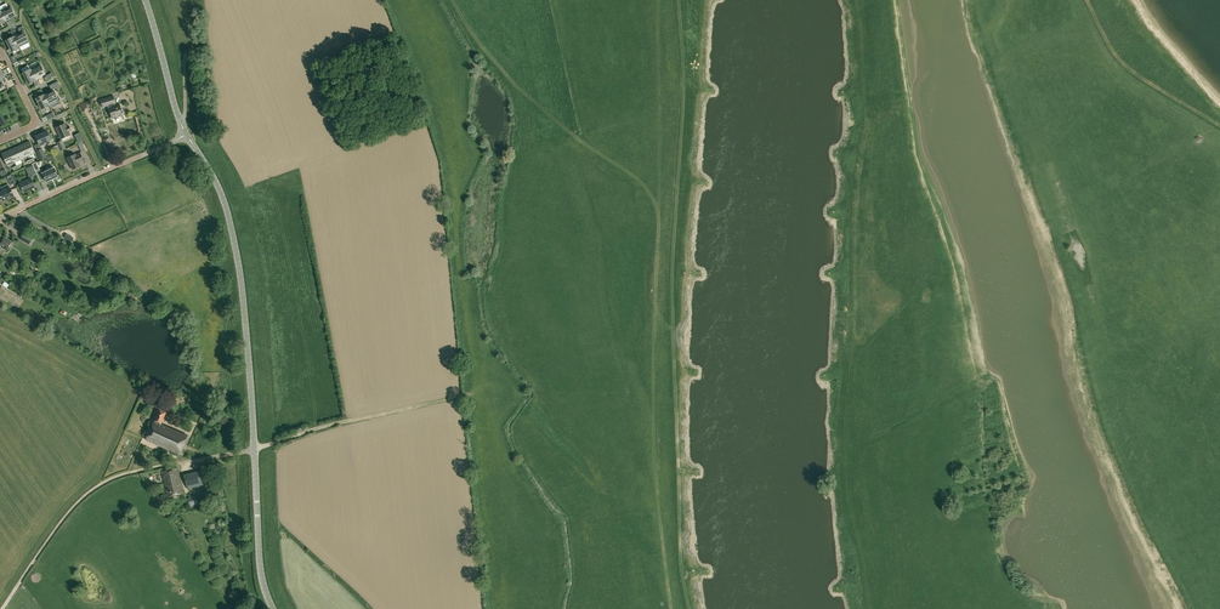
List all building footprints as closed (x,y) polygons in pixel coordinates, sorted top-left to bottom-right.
[(5,21),(5,20),(14,16),(15,15),(12,8),(11,9),(9,6),(11,6),(9,2),(7,3),(8,7),(0,11),(5,21)] [(15,38),(14,38),(19,47),(29,42),(28,40),(24,33),(18,36),(15,38)] [(14,38),(14,36),(6,40),(12,51),(19,47),(14,38)] [(35,79),(45,74),(42,66),(41,66),(40,64),(30,69),(35,79)] [(36,80),(35,79),(30,69),(23,73),(29,84),(33,81),(36,80)] [(5,77),(4,78),(0,80),(0,88),(8,83),(5,77)] [(55,88),(56,90),(61,87),(60,85),(58,81),(49,85),(52,90),(55,88)] [(44,96),(49,106),(50,108),(60,103),(59,100),(58,98),(54,91),(44,96)] [(42,109),(49,106),(44,96),(44,95),(36,98),(42,109)] [(108,106),(108,107),(112,119),(123,115),(119,104),(115,105),(114,104),(116,103),(115,103),(113,96),(114,96),(113,96),(100,100),(101,100),(103,107),(108,106)] [(84,112),(85,112),(90,109),(91,109),(87,102),(80,106),(84,112)] [(2,126),(8,122),(2,112),(0,114),(0,122),(2,126)] [(71,135),(69,131),(71,130),(69,126),(67,127),(65,124),(56,128),(61,139),(71,135)] [(41,146),(44,145),(43,143),(51,140),(50,138),(51,137),(49,132),(48,132),(47,131),(36,137),(39,143),(41,146)] [(57,143),(61,150),(65,148),(62,140),(57,143)] [(30,141),(23,144),(28,156),(35,153),(30,141)] [(23,144),(16,147),(21,159),(28,156),(23,144)] [(21,159),(16,147),(9,151),(14,162),(21,159)] [(46,158),(41,148),(36,151),(41,160),(46,158)] [(14,162),(9,151),(2,154),(7,165),(14,162)] [(80,153),(76,155),(76,154),(67,158),(73,170),(81,166),(80,163),(84,161),(80,153)] [(40,169),(36,162),(32,164),(36,171),(38,175),(42,174),(40,169)] [(26,168),(29,175),(36,172),(33,165),(26,168)] [(51,168),(46,170),(47,171),(43,173),(46,182),(58,176),(55,168),(52,169),(51,168)] [(35,187),(31,179),(20,184),(24,192),(35,187)] [(1,196),(0,196),(0,197),(1,200),(3,200),(3,201),(14,196),(10,188),(10,186),(7,185),(3,187),(5,190),(0,192),(0,194),(1,196)] [(24,234),(20,240),(30,245),(33,239),(24,234)] [(6,250),(10,242),(3,238),(1,242),(0,241),(0,246),(6,250)] [(160,409),(154,421),(145,440),(179,455),(188,435),(161,423),(166,412),(160,409)] [(162,471),(164,483),(180,479),(178,468),(162,471)] [(189,474),(190,487),(205,486),(205,473),(189,474)] [(180,479),(164,483),(165,485),(168,497),(183,493),(181,481),(180,479)]
